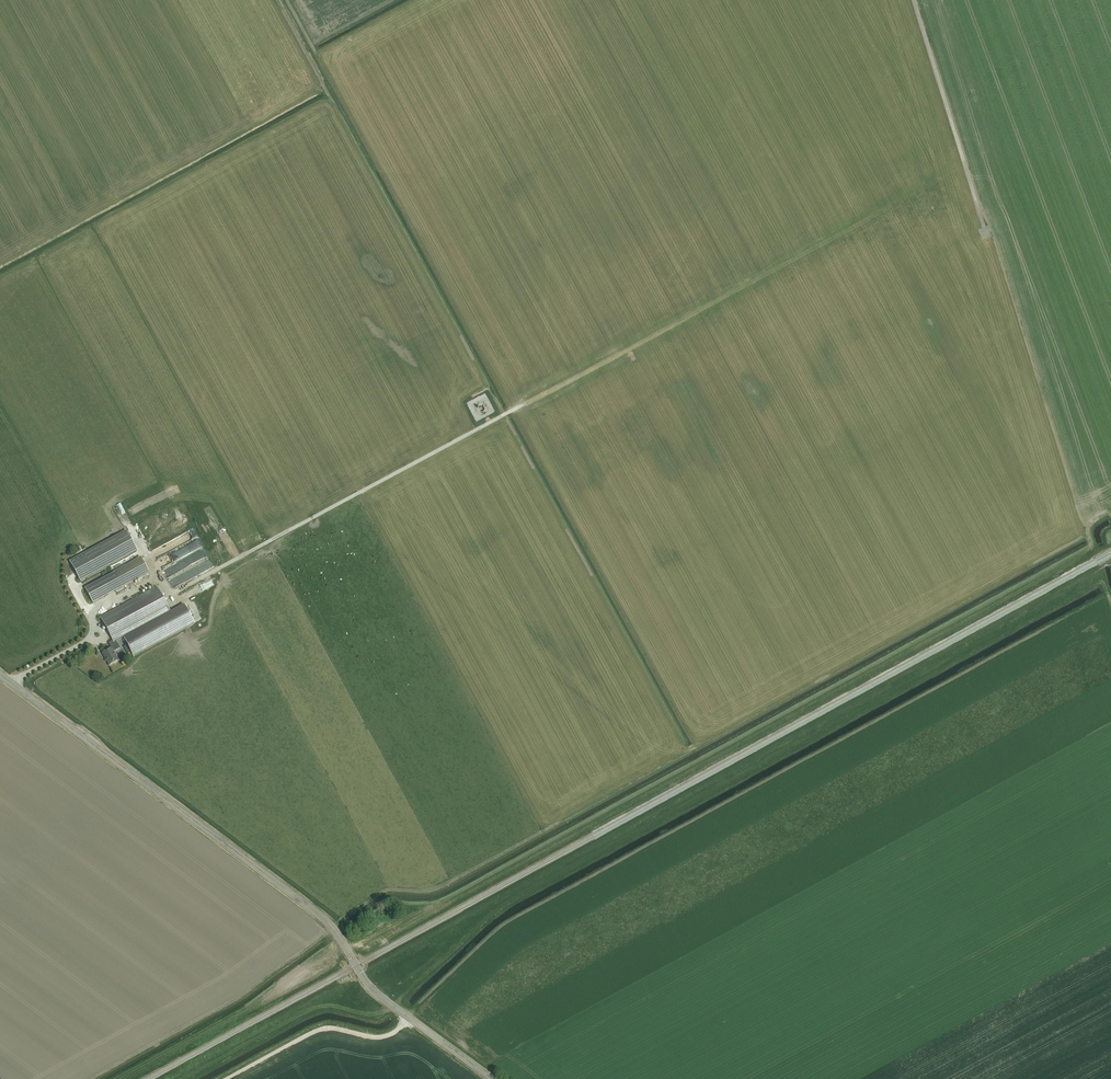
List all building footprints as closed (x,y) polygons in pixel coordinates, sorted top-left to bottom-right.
[(127,532),(70,562),(81,581),(137,551),(127,532)] [(113,573),(84,589),(88,595),(90,599),(93,603),(121,587),(123,589),(146,576),(136,559),(113,572),(113,573)] [(197,591),(205,587),(205,588),(214,584),(211,579),(195,587),(197,591)] [(101,617),(100,618),(113,641),(109,643),(112,649),(103,654),(110,666),(119,661),(114,652),(120,649),(116,641),(123,637),(170,611),(157,587),(101,617)] [(135,658),(195,625),(184,604),(170,611),(123,637),(135,658)]
